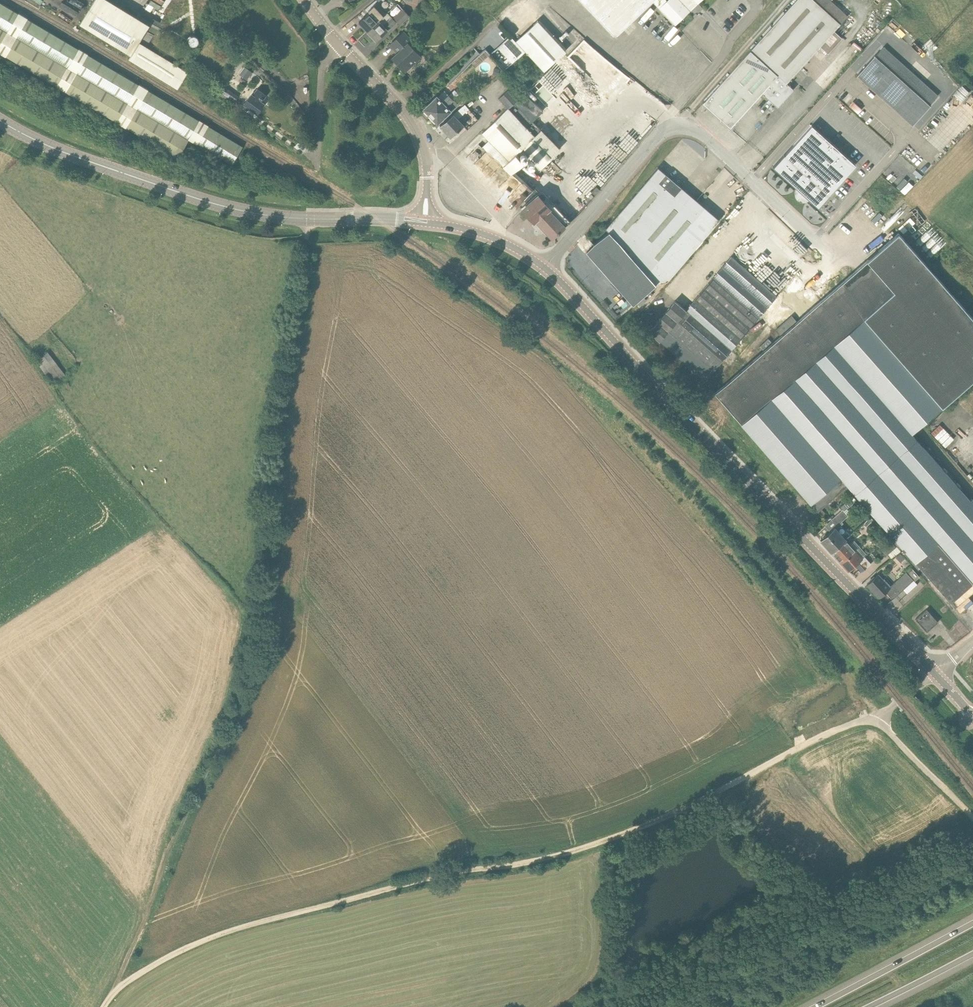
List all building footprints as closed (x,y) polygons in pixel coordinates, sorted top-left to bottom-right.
[(132,55),(129,59),(179,89),(189,73),(147,47),(139,43),(146,31),(150,25),(113,3),(109,0),(94,0),(88,10),(83,18),(80,23),(132,55)] [(652,1),(675,25),(702,0),(667,0),(666,0),(581,0),(615,36),(627,25),(652,1)] [(814,0),(796,0),(751,51),(778,75),(787,83),(820,46),(828,53),(842,37),(834,31),(841,24),(814,0)] [(243,147),(0,3),(0,52),(178,158),(189,139),(197,144),(198,144),(232,164),(243,147)] [(368,32),(379,21),(385,15),(381,9),(376,4),(369,11),(370,12),(359,22),(368,32)] [(401,24),(410,16),(403,9),(394,17),(401,24)] [(376,41),(393,25),(396,22),(387,13),(385,15),(379,21),(368,32),(376,41)] [(544,70),(565,51),(538,21),(516,41),(544,70)] [(147,47),(154,35),(146,31),(139,43),(147,47)] [(421,57),(409,44),(412,41),(403,32),(390,45),(398,53),(392,58),(405,72),(421,57)] [(510,36),(503,43),(518,59),(525,52),(510,36)] [(191,50),(192,51),(194,51),(195,51),(196,50),(198,49),(198,48),(199,47),(199,46),(199,45),(198,43),(197,42),(196,41),(195,41),(192,41),(191,42),(190,42),(189,43),(189,44),(188,46),(188,47),(189,48),(190,49),(191,50)] [(747,110),(762,93),(778,75),(751,51),(703,103),(731,128),(747,110)] [(857,75),(912,125),(930,105),(875,55),(857,75)] [(239,75),(246,80),(252,72),(245,67),(239,75)] [(778,75),(762,93),(769,99),(778,108),(794,90),(787,84),(778,75)] [(482,134),(489,141),(482,147),(511,175),(524,163),(522,161),(528,156),(540,169),(560,149),(533,122),(555,99),(535,83),(482,134)] [(217,93),(233,104),(238,97),(223,85),(217,93)] [(956,94),(964,100),(971,92),(964,85),(956,94)] [(499,99),(508,108),(521,95),(513,86),(499,99)] [(248,110),(249,108),(257,114),(265,104),(262,102),(266,96),(257,89),(253,94),(246,89),(237,100),(244,105),(243,107),(248,110)] [(438,123),(451,111),(451,110),(457,104),(449,95),(444,90),(438,96),(437,96),(424,108),(438,123)] [(463,114),(469,109),(465,105),(440,125),(451,137),(464,125),(458,119),(464,114),(463,114)] [(853,168),(808,129),(782,160),(781,159),(770,172),(797,197),(795,199),(799,203),(802,201),(815,213),(826,200),(826,199),(853,168)] [(655,285),(667,281),(720,220),(658,168),(606,229),(609,232),(586,252),(633,304),(655,285)] [(595,195),(600,190),(596,187),(592,192),(595,195)] [(535,223),(536,221),(552,239),(571,222),(543,191),(523,210),(535,223)] [(913,433),(972,380),(972,317),(899,233),(861,266),(845,280),(715,394),(818,512),(848,486),(915,562),(938,542),(972,583),(972,499),(972,498),(971,499),(913,433)] [(767,307),(776,296),(731,257),(722,267),(767,307)] [(759,318),(767,307),(722,267),(713,278),(759,318)] [(750,329),(759,318),(713,278),(704,289),(750,329)] [(741,339),(750,329),(704,289),(695,300),(741,339)] [(732,350),(686,310),(676,300),(666,312),(723,361),(732,350)] [(732,350),(741,339),(695,300),(686,310),(732,350)] [(723,361),(666,312),(658,322),(714,371),(723,361)] [(711,376),(714,371),(658,322),(648,332),(659,342),(660,341),(706,382),(711,376)] [(844,511),(848,508),(844,504),(840,508),(842,510),(832,519),(837,525),(841,521),(848,515),(844,511)] [(875,521),(871,517),(864,523),(868,527),(875,521)] [(842,536),(834,528),(830,532),(820,540),(831,552),(845,540),(850,535),(847,532),(842,536)] [(887,555),(897,547),(890,539),(881,547),(887,555)] [(862,558),(848,543),(845,540),(831,552),(848,571),(862,558)] [(938,542),(915,562),(960,613),(972,602),(968,596),(972,592),(972,583),(938,542)] [(899,554),(895,558),(900,563),(904,559),(899,554)] [(919,577),(910,566),(906,571),(913,580),(915,581),(919,577)] [(893,599),(913,580),(906,571),(890,587),(878,574),(867,585),(879,598),(885,592),(893,599)] [(927,632),(938,622),(927,609),(915,619),(927,632)]
